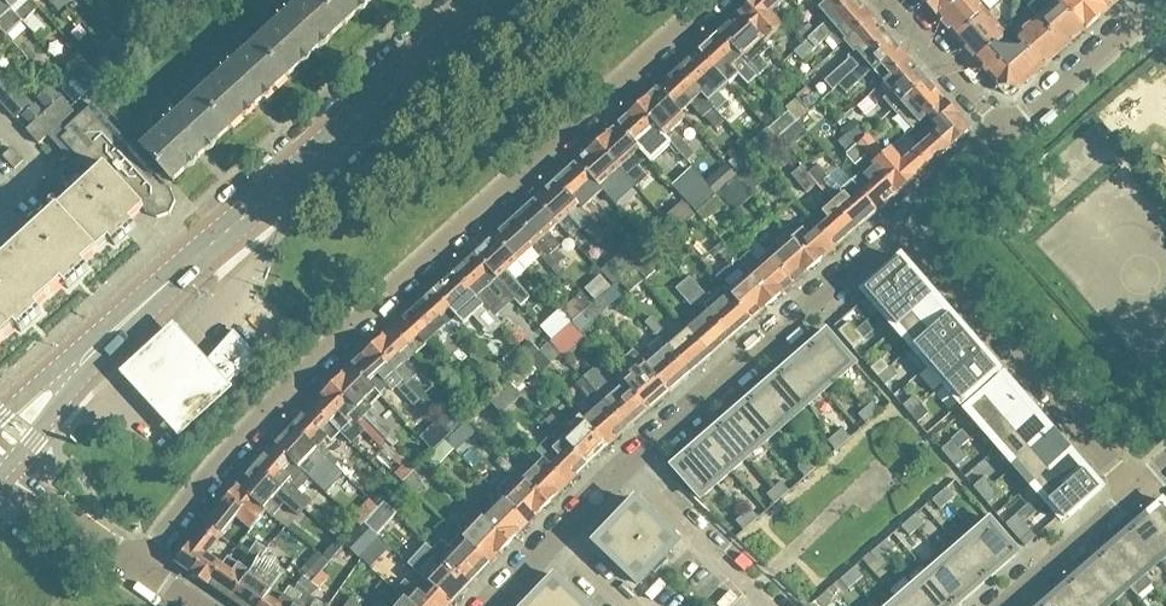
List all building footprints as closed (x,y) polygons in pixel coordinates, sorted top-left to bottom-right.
[(7,34),(16,25),(22,19),(5,0),(0,0),(0,28),(7,34)] [(22,19),(31,29),(30,30),(40,39),(49,30),(32,13),(40,6),(34,0),(5,0),(22,19)] [(53,4),(60,11),(68,4),(64,0),(57,0),(53,4)] [(334,31),(342,25),(322,0),(301,0),(256,40),(288,75),(317,47),(334,31)] [(342,25),(369,0),(322,0),(342,25)] [(771,10),(782,0),(751,0),(738,11),(739,12),(766,39),(783,24),(771,10)] [(835,32),(844,42),(854,33),(873,16),(859,0),(850,0),(826,22),(817,30),(805,41),(783,60),(792,70),(827,38),(828,39),(835,32)] [(826,22),(850,0),(813,0),(825,14),(822,17),(826,22)] [(957,0),(923,0),(938,17),(957,0)] [(988,13),(976,0),(957,0),(938,17),(951,31),(958,39),(988,13)] [(1063,0),(1056,0),(1037,16),(1064,47),(1082,31),(1087,28),(1063,0)] [(1101,0),(1063,0),(1087,28),(1108,9),(1101,0)] [(1108,9),(1118,0),(1101,0),(1108,9)] [(765,40),(766,39),(739,12),(720,30),(746,58),(746,59),(760,75),(769,66),(760,56),(771,47),(765,40)] [(986,52),(997,43),(1003,38),(1003,30),(988,13),(958,39),(998,86),(999,68),(986,52)] [(839,84),(891,37),(873,16),(854,33),(844,42),(852,52),(848,56),(850,58),(825,80),(833,90),(839,84)] [(1064,47),(1037,16),(1018,31),(1018,39),(1023,45),(1036,59),(1030,66),(1030,76),(1056,54),(1064,47)] [(805,41),(817,30),(810,22),(797,33),(805,41)] [(746,58),(720,30),(700,48),(730,83),(739,75),(749,85),(760,75),(746,59),(746,58)] [(103,45),(118,62),(130,51),(115,34),(103,45)] [(909,57),(891,37),(839,84),(847,93),(874,69),(875,70),(884,80),(909,57)] [(261,99),(288,75),(256,40),(199,93),(231,127),(261,99)] [(1030,76),(1030,66),(1036,59),(1023,45),(1019,48),(1019,47),(1000,47),(997,43),(986,52),(999,68),(998,86),(1003,92),(1011,93),(1030,76)] [(118,62),(103,45),(89,57),(105,74),(118,62)] [(730,83),(700,48),(679,67),(719,110),(728,102),(719,93),(730,83)] [(927,78),(909,57),(884,80),(892,90),(883,98),(887,102),(874,113),(880,120),(927,78)] [(103,79),(85,60),(71,72),(89,92),(103,79)] [(719,110),(679,67),(659,86),(683,112),(691,105),(703,118),(704,117),(715,129),(725,120),(729,124),(730,123),(719,110)] [(14,116),(28,103),(0,73),(0,101),(14,116)] [(88,92),(75,77),(62,89),(76,104),(88,92)] [(945,99),(927,78),(880,120),(881,121),(894,110),(897,114),(898,112),(912,128),(945,99)] [(51,85),(36,98),(46,110),(61,97),(51,85)] [(686,115),(683,112),(659,86),(638,104),(671,142),(686,159),(694,152),(675,131),(671,135),(668,132),(686,115)] [(817,101),(805,88),(796,97),(808,109),(817,101)] [(204,152),(231,127),(199,93),(142,146),(174,180),(176,179),(175,178),(204,152)] [(84,262),(110,238),(116,244),(137,225),(131,218),(142,209),(158,217),(170,212),(175,201),(171,189),(167,185),(174,180),(142,146),(136,151),(92,105),(66,130),(61,124),(74,111),(62,97),(26,129),(39,144),(48,136),(74,163),(58,178),(77,199),(0,269),(0,339),(16,324),(22,330),(43,311),(37,305),(63,281),(69,287),(90,268),(84,262)] [(971,129),(945,99),(912,128),(913,130),(927,117),(938,130),(922,144),(935,159),(951,145),(952,146),(971,129)] [(36,103),(21,116),(29,125),(44,111),(36,103)] [(671,142),(638,104),(618,123),(649,157),(647,158),(650,161),(660,151),(671,142)] [(768,128),(776,137),(797,119),(789,110),(768,128)] [(649,157),(618,123),(597,141),(633,180),(631,182),(635,187),(648,176),(639,166),(647,158),(649,157)] [(776,137),(768,128),(768,127),(747,145),(756,155),(776,137)] [(872,163),(885,153),(869,135),(857,145),(872,163)] [(633,180),(597,141),(577,160),(602,187),(611,178),(622,190),(631,182),(633,180)] [(872,163),(857,145),(856,144),(845,154),(864,176),(854,184),(853,185),(876,211),(897,193),(872,163)] [(916,176),(935,159),(922,144),(902,161),(891,147),(885,153),(872,163),(897,193),(898,193),(916,177),(916,176)] [(23,158),(12,146),(3,154),(14,167),(23,158)] [(726,164),(736,174),(748,163),(739,152),(726,164)] [(602,187),(577,160),(557,178),(583,207),(599,192),(598,191),(602,187)] [(754,161),(737,175),(747,187),(764,173),(754,161)] [(855,229),(876,211),(853,185),(854,184),(840,168),(830,177),(819,164),(808,173),(816,183),(816,184),(855,229)] [(816,184),(816,183),(808,173),(802,165),(791,174),(806,192),(811,188),(816,184)] [(705,182),(691,167),(672,185),(695,210),(715,192),(705,182)] [(718,171),(705,182),(715,192),(727,181),(718,171)] [(734,207),(751,193),(745,186),(738,177),(721,191),(734,207)] [(583,207),(557,178),(536,197),(559,222),(569,213),(581,227),(583,226),(597,240),(605,233),(592,218),(592,217),(583,207)] [(835,247),(855,229),(816,184),(811,188),(820,198),(824,204),(826,203),(829,206),(823,211),(829,218),(819,227),(818,228),(835,247)] [(559,222),(536,197),(516,215),(566,270),(572,264),(557,248),(560,245),(548,232),(559,222)] [(674,229),(693,212),(683,200),(664,217),(674,229)] [(566,270),(516,215),(495,234),(518,259),(532,246),(560,278),(565,273),(564,272),(566,270)] [(661,241),(674,230),(664,219),(651,230),(661,241)] [(835,247),(818,228),(809,236),(802,229),(796,234),(793,231),(789,235),(788,235),(814,265),(835,247)] [(814,265),(788,235),(785,232),(776,240),(779,243),(768,253),(771,257),(794,283),(814,265)] [(518,259),(495,234),(475,253),(523,305),(531,297),(506,270),(508,268),(518,259)] [(644,239),(627,254),(634,263),(652,248),(644,239)] [(773,301),(738,261),(738,262),(725,248),(720,252),(737,271),(732,275),(739,284),(729,292),(752,319),(773,301)] [(794,283),(771,257),(768,253),(759,261),(750,251),(738,261),(773,301),(794,283)] [(523,305),(475,253),(455,271),(501,322),(506,317),(489,300),(482,293),(496,278),(500,282),(522,306),(523,305)] [(881,309),(921,275),(905,256),(903,258),(902,258),(865,290),(881,309)] [(617,258),(602,272),(612,282),(627,269),(617,258)] [(657,269),(647,259),(637,268),(646,279),(657,269)] [(630,292),(644,281),(635,270),(621,282),(630,292)] [(501,322),(455,271),(434,290),(465,323),(478,311),(481,315),(486,310),(499,323),(501,322)] [(594,299),(609,285),(599,274),(584,287),(594,299)] [(709,296),(690,275),(683,282),(702,303),(709,296)] [(898,328),(938,293),(921,275),(881,309),(898,328)] [(702,303),(683,282),(676,288),(691,305),(698,306),(702,303)] [(604,311),(622,296),(614,286),(595,301),(604,311)] [(752,319),(729,292),(725,288),(714,297),(716,299),(710,304),(706,307),(732,337),(752,319)] [(465,323),(434,290),(414,308),(468,367),(467,368),(471,372),(476,367),(449,338),(455,333),(448,325),(457,317),(463,324),(465,323)] [(914,346),(954,312),(938,293),(898,328),(914,346)] [(582,331),(602,314),(592,303),(571,321),(572,323),(582,331)] [(732,337),(706,307),(703,303),(692,313),(698,320),(688,329),(711,355),(732,337)] [(468,367),(414,308),(393,327),(416,352),(431,337),(435,341),(434,343),(461,373),(467,368),(468,367)] [(931,365),(970,331),(954,312),(914,346),(931,365)] [(690,373),(711,355),(688,329),(676,340),(667,330),(666,331),(652,316),(645,322),(659,338),(660,338),(690,373)] [(847,339),(858,330),(851,321),(840,331),(847,339)] [(564,356),(585,338),(572,323),(551,341),(564,356)] [(176,327),(122,376),(183,443),(237,394),(176,327)] [(416,352),(393,327),(373,345),(422,399),(421,399),(429,407),(435,401),(413,379),(418,375),(406,362),(416,352)] [(259,358),(234,330),(233,332),(233,333),(202,369),(218,387),(239,371),(240,372),(259,358)] [(855,348),(866,338),(858,330),(847,339),(855,348)] [(857,364),(829,331),(813,345),(841,378),(857,364)] [(947,384),(986,349),(970,331),(931,365),(947,384)] [(660,338),(659,338),(649,347),(656,356),(647,364),(670,391),(690,373),(660,338)] [(540,372),(561,353),(550,342),(530,360),(540,372)] [(422,399),(373,345),(353,364),(379,393),(387,385),(393,391),(398,386),(416,404),(421,399),(422,399)] [(529,355),(520,345),(503,360),(513,371),(529,355)] [(841,378),(813,345),(797,359),(826,391),(841,378)] [(963,403),(1001,371),(1000,370),(1003,368),(986,349),(947,384),(963,403)] [(879,377),(891,367),(883,358),(872,368),(879,377)] [(826,391),(797,359),(782,372),(811,405),(826,391)] [(538,371),(528,360),(507,379),(509,382),(516,390),(538,371)] [(642,368),(637,373),(633,369),(622,379),(624,382),(625,381),(649,409),(670,391),(647,364),(647,365),(643,361),(639,366),(642,368)] [(379,393),(353,364),(332,383),(386,439),(391,435),(368,412),(374,406),(372,405),(381,395),(379,393)] [(898,376),(891,367),(879,377),(887,385),(898,376)] [(649,409),(625,381),(624,382),(615,392),(595,368),(585,376),(606,401),(629,426),(649,409)] [(811,405),(782,372),(767,385),(795,418),(811,405)] [(985,428),(1024,393),(1008,375),(1006,376),(1005,376),(968,409),(985,428)] [(629,426),(606,401),(585,376),(575,384),(588,399),(594,398),(595,402),(599,406),(594,411),(585,420),(607,445),(629,426)] [(509,382),(500,391),(512,403),(521,395),(516,390),(509,382)] [(386,439),(332,383),(320,395),(312,404),(340,432),(349,423),(353,427),(358,422),(380,444),(406,472),(412,466),(386,439)] [(795,418),(767,385),(751,399),(780,432),(795,418)] [(1001,446),(1041,412),(1024,393),(985,428),(1001,446)] [(912,414),(923,404),(916,396),(905,405),(912,414)] [(780,432),(751,399),(736,412),(765,445),(780,432)] [(876,417),(883,411),(875,402),(867,408),(876,417)] [(340,432),(312,404),(293,425),(337,465),(340,461),(321,444),(327,438),(330,441),(340,432)] [(931,413),(923,404),(912,414),(919,422),(931,413)] [(876,417),(867,408),(860,415),(868,424),(876,417)] [(765,445),(736,412),(721,425),(749,458),(765,445)] [(1017,465),(1057,431),(1041,412),(1001,446),(1017,465)] [(587,463),(547,419),(546,420),(539,414),(528,425),(540,438),(545,432),(550,438),(546,442),(553,449),(545,458),(568,482),(587,463)] [(607,445),(585,420),(584,422),(578,416),(568,428),(565,425),(561,430),(559,428),(562,424),(552,414),(547,419),(587,463),(592,458),(607,445)] [(337,465),(293,425),(274,445),(307,474),(315,465),(327,476),(337,465)] [(749,458),(721,425),(705,439),(734,472),(749,458)] [(429,429),(420,437),(433,451),(442,442),(429,429)] [(852,438),(844,429),(837,435),(844,445),(852,438)] [(1034,484),(1073,449),(1057,431),(1017,465),(1034,484)] [(844,445),(837,435),(830,441),(838,450),(844,445)] [(734,472),(705,439),(690,452),(719,485),(734,472)] [(961,448),(954,440),(943,449),(950,458),(961,448)] [(307,474),(274,445),(256,465),(305,508),(312,501),(304,494),(314,482),(306,474),(307,474)] [(969,457),(961,448),(950,458),(958,467),(969,457)] [(1050,502),(1089,468),(1073,449),(1034,484),(1050,502)] [(719,485),(690,452),(674,466),(703,499),(719,485)] [(822,465),(814,455),(806,462),(814,471),(822,465)] [(517,471),(548,503),(568,482),(545,458),(534,469),(527,461),(517,470),(517,471)] [(548,503),(517,471),(517,470),(516,469),(506,460),(500,467),(511,478),(497,493),(503,499),(528,523),(548,503)] [(814,471),(806,462),(799,468),(807,477),(814,471)] [(305,508),(256,465),(237,486),(257,502),(273,516),(284,503),(299,516),(305,508)] [(404,481),(414,491),(430,476),(420,465),(404,481)] [(1066,521),(1104,489),(1103,489),(1106,487),(1089,468),(1050,502),(1066,521)] [(983,495),(994,485),(986,477),(975,487),(983,495)] [(791,491),(783,482),(776,488),(784,498),(791,491)] [(990,504),(1001,494),(994,485),(983,495),(990,504)] [(207,524),(222,536),(238,519),(249,530),(266,512),(257,502),(237,486),(221,504),(222,504),(207,524)] [(957,496),(949,487),(941,493),(949,503),(957,496)] [(784,498),(776,488),(768,495),(776,504),(784,498)] [(400,499),(393,492),(385,501),(392,508),(400,499)] [(949,503),(941,493),(934,500),(942,509),(949,503)] [(473,508),(509,543),(528,523),(503,499),(495,508),(483,496),(473,508)] [(350,516),(361,526),(379,507),(371,500),(361,511),(358,507),(350,516)] [(659,564),(680,541),(638,500),(596,544),(639,585),(659,564)] [(1165,500),(1149,514),(1165,534),(1165,502),(1165,500)] [(382,504),(364,523),(377,535),(396,513),(384,502),(382,504)] [(490,562),(509,543),(473,508),(462,519),(469,525),(461,534),(490,562)] [(760,518),(752,509),(745,515),(753,524),(760,518)] [(926,523),(918,514),(911,520),(919,529),(926,523)] [(1015,532),(1026,523),(1019,514),(1007,524),(1015,532)] [(1149,514),(1134,528),(1165,565),(1165,534),(1149,514)] [(753,524),(745,515),(738,521),(732,515),(723,523),(736,537),(745,529),(746,531),(753,524)] [(1020,552),(992,519),(976,533),(1005,566),(1020,552)] [(919,529),(911,520),(904,527),(912,536),(919,529)] [(377,535),(364,523),(345,544),(360,557),(372,544),(376,548),(383,540),(377,535)] [(1034,531),(1026,523),(1015,532),(1022,541),(1034,531)] [(222,565),(206,554),(222,536),(207,524),(193,543),(192,542),(176,562),(191,574),(208,586),(222,565)] [(1134,528),(1118,541),(1147,574),(1161,562),(1165,567),(1165,565),(1134,528)] [(1005,566),(976,533),(961,546),(989,579),(1005,566)] [(471,582),(490,562),(461,534),(450,546),(442,539),(435,547),(471,582)] [(453,601),(471,582),(435,547),(423,536),(412,548),(428,561),(426,563),(435,570),(427,578),(452,602),(453,601)] [(330,561),(344,545),(337,539),(323,555),(330,561)] [(896,550),(887,540),(880,547),(888,556),(896,550)] [(231,601),(261,556),(261,557),(267,549),(257,541),(240,565),(228,556),(222,565),(208,586),(209,586),(209,585),(231,601)] [(1147,574),(1118,541),(1103,554),(1139,596),(1154,583),(1146,575),(1147,574)] [(989,579),(961,546),(945,560),(974,592),(989,579)] [(888,556),(880,547),(873,553),(881,562),(888,556)] [(317,551),(304,567),(316,577),(329,561),(317,551)] [(1139,596),(1103,554),(1088,568),(1116,601),(1131,588),(1138,597),(1139,596)] [(274,588),(284,573),(268,561),(261,557),(261,556),(231,601),(239,605),(261,605),(274,588)] [(974,592),(945,560),(930,573),(958,605),(974,592)] [(865,576),(857,567),(850,573),(858,583),(865,576)] [(1088,568),(1072,581),(1094,605),(1110,605),(1116,601),(1088,568)] [(328,605),(313,594),(327,574),(322,571),(311,583),(311,582),(294,605),(327,605),(328,605)] [(858,583),(850,573),(842,580),(850,589),(858,583)] [(930,573),(915,586),(932,605),(958,605),(930,573)] [(555,575),(525,605),(587,605),(555,575)] [(311,582),(303,577),(294,589),(289,586),(283,595),(274,588),(261,605),(294,605),(311,582)] [(405,579),(395,590),(404,598),(403,599),(404,600),(412,605),(449,605),(452,602),(427,578),(427,579),(424,577),(414,587),(405,579)] [(1072,581),(1057,594),(1067,605),(1094,605),(1072,581)] [(915,586),(899,600),(905,605),(932,605),(915,586)] [(1057,594),(1043,605),(1067,605),(1057,594)] [(831,602),(825,595),(817,602),(820,605),(831,605),(833,605),(831,602)] [(361,605),(351,598),(345,605),(360,605),(361,605)]
